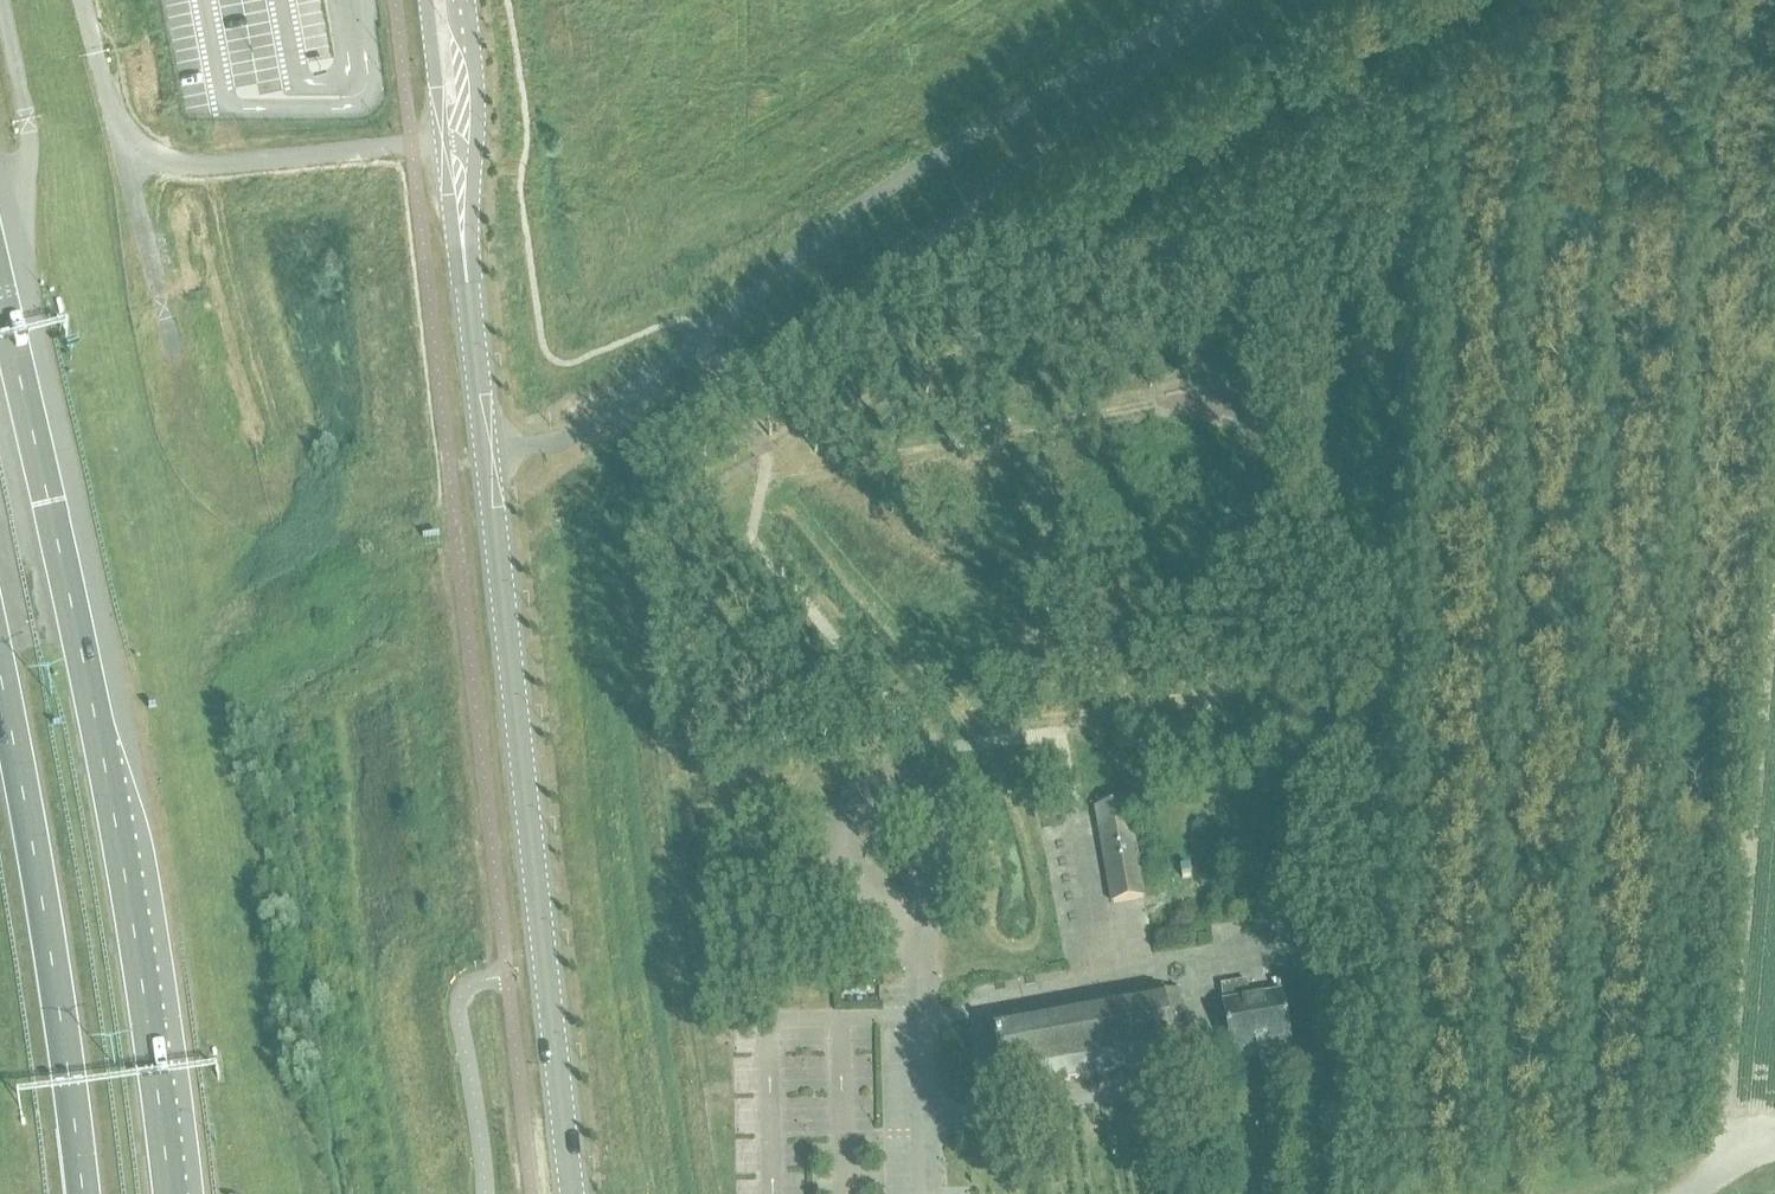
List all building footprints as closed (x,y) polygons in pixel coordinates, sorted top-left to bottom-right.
[(1097,810),(1113,903),(1144,898),(1129,805),(1097,810)] [(1222,988),(1234,1059),(1291,1049),(1282,996),(1250,1001),(1247,983),(1222,988)] [(870,988),(842,989),(842,999),(870,998),(870,988)] [(1174,1059),(1193,1056),(1182,992),(1163,996),(1162,992),(994,1022),(1006,1093),(1175,1063),(1174,1059)]
